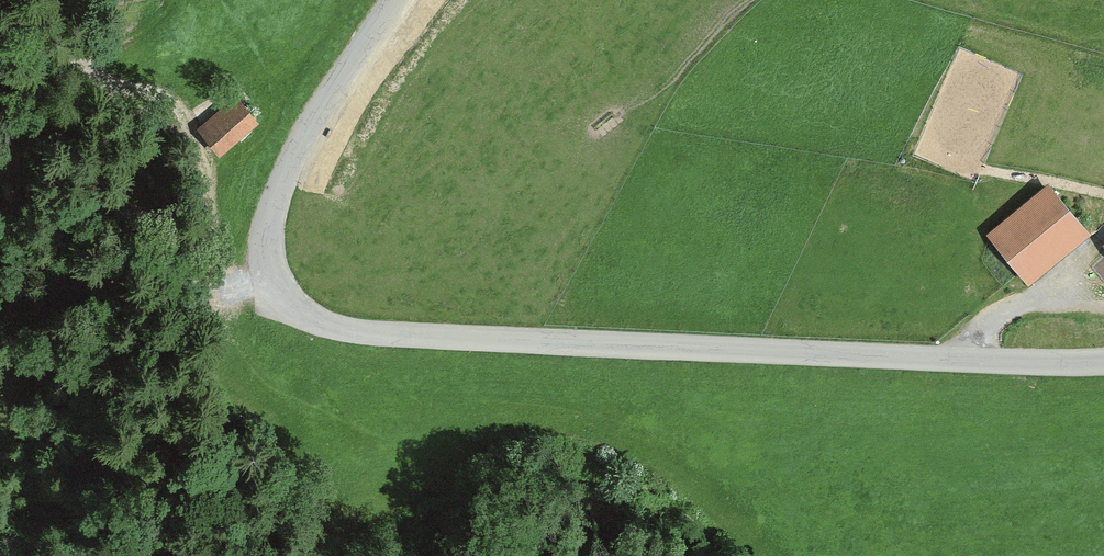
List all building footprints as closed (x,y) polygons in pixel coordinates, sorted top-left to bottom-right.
[(240,83),(200,118),(225,145),(264,111),(240,83)] [(1095,235),(1050,185),(988,237),(1030,286),(1095,235)]
